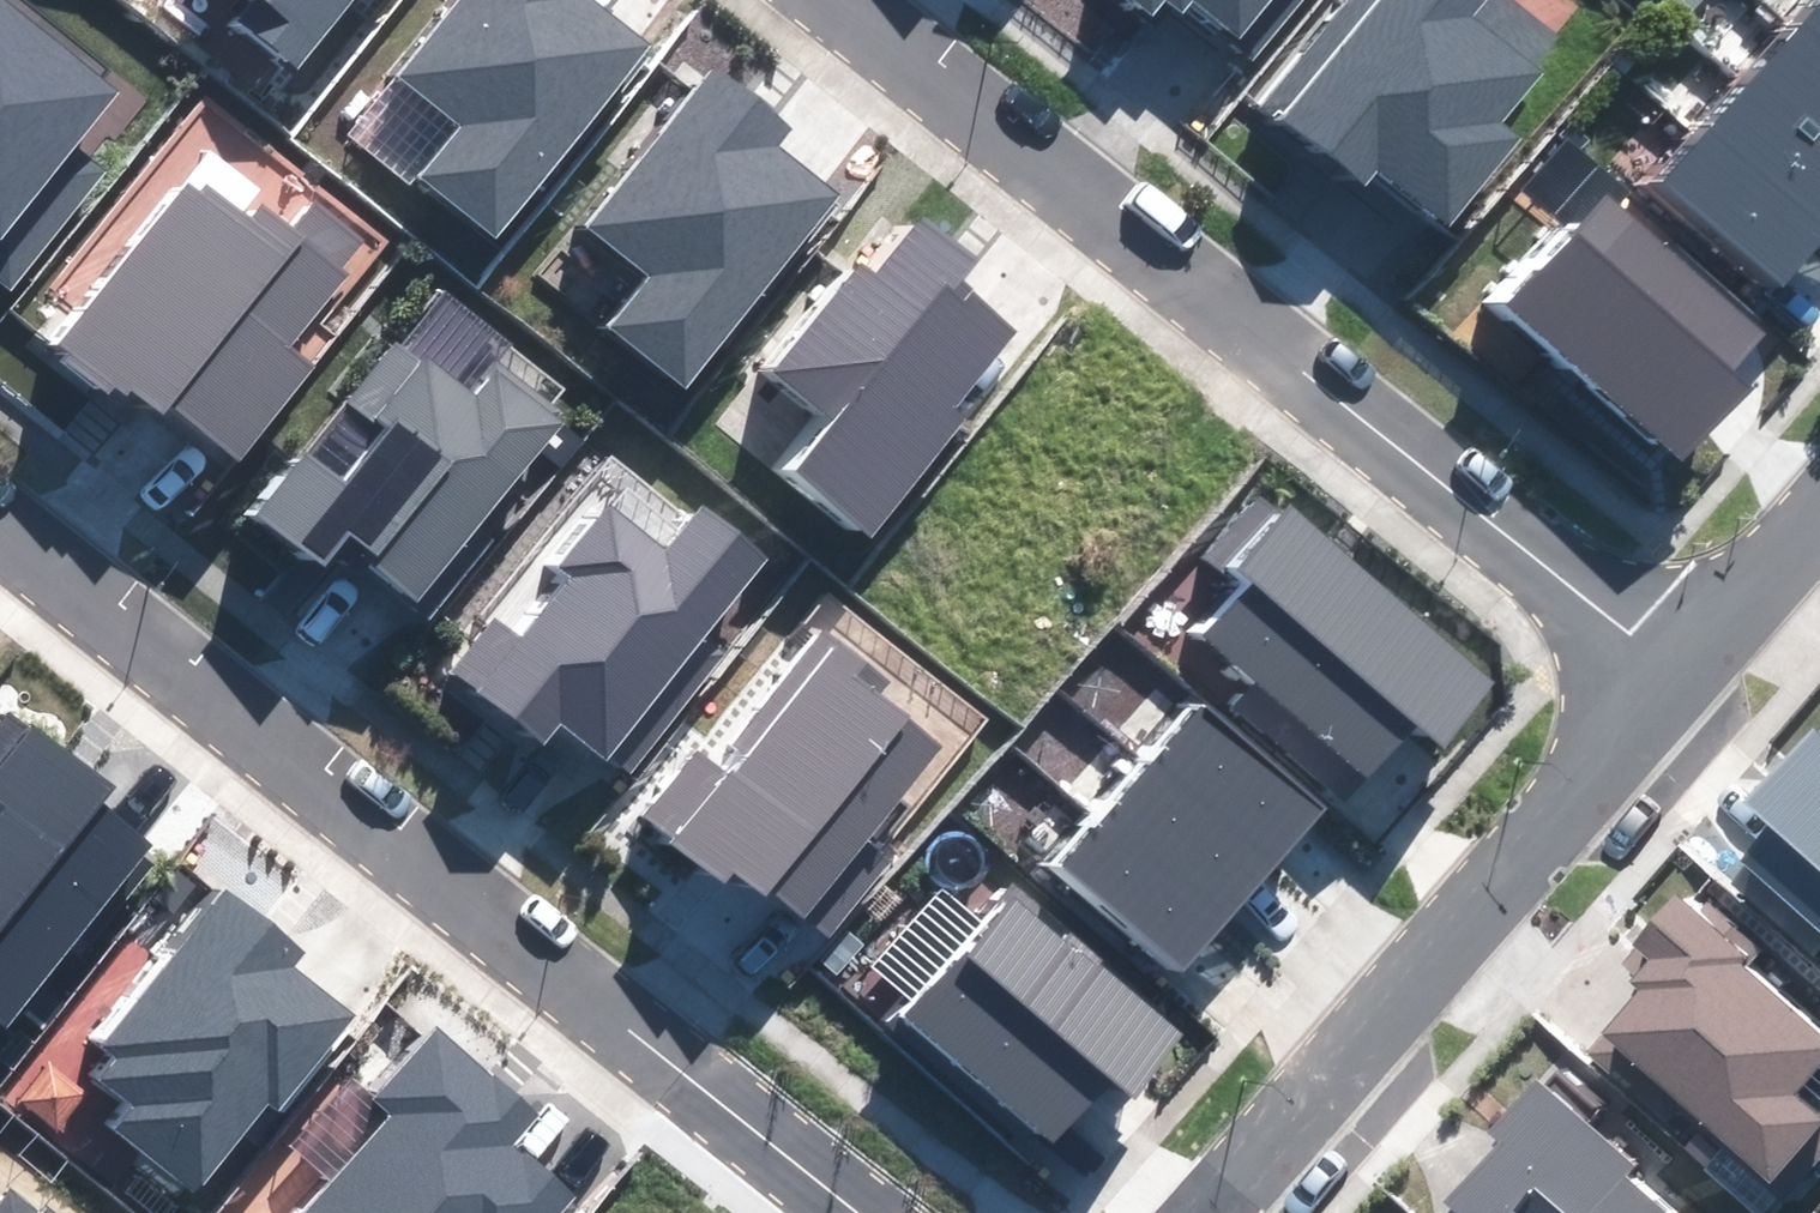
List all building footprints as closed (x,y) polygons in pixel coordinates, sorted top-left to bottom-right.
[(10,0),(0,0),(0,280),(5,284),(103,168),(78,148),(123,94),(10,0)] [(236,15),(295,64),(349,0),(249,0),(236,15)] [(391,81),(449,130),(405,182),(478,243),(642,48),(589,5),(593,0),(459,0),(391,81)] [(1149,12),(1159,0),(1134,0),(1149,12)] [(1181,10),(1188,0),(1169,0),(1181,10)] [(1239,35),(1236,40),(1262,61),(1310,0),(1195,0),(1239,35)] [(1264,104),(1362,182),(1376,165),(1451,225),(1519,139),(1498,123),(1559,47),(1501,0),(1347,0),(1264,104)] [(1664,181),(1779,285),(1819,240),(1819,10),(1664,181)] [(716,66),(571,240),(629,288),(585,340),(658,401),(822,207),(769,163),(795,132),(716,66)] [(198,175),(60,339),(154,417),(169,398),(238,456),(316,363),(291,342),(371,248),(315,201),(289,232),(259,207),(249,218),(198,175)] [(1779,354),(1603,194),(1505,301),(1681,460),(1779,354)] [(910,212),(764,385),(822,434),(779,486),(851,547),(1015,352),(963,309),(989,278),(910,212)] [(309,453),(257,516),(322,569),(345,542),(413,598),(562,421),(502,371),(474,404),(402,344),(350,405),(383,433),(342,481),(309,453)] [(1496,682),(1269,486),(1206,559),(1226,577),(1169,643),(1350,799),(1415,724),(1440,746),(1496,682)] [(499,622),(454,679),(544,749),(566,721),(631,772),(724,654),(700,635),(763,555),(698,504),(661,552),(606,509),(559,569),(573,580),(524,641),(499,622)] [(696,753),(647,817),(727,879),(735,868),(828,940),(890,861),(865,842),(939,748),(875,698),(886,683),(822,634),(716,769),(696,753)] [(1178,975),(1328,803),(1207,698),(1056,871),(1178,975)] [(8,712),(0,721),(0,809),(2,811),(0,813),(0,1018),(6,1023),(71,944),(79,952),(159,856),(96,805),(107,793),(8,712)] [(1756,810),(1772,824),(1738,864),(1819,933),(1819,735),(1756,810)] [(1186,1026),(1017,885),(901,1023),(1052,1148),(1110,1077),(1130,1093),(1186,1026)] [(120,1125),(198,1189),(270,1102),(278,1109),(354,1018),(290,965),(302,951),(232,893),(107,1044),(124,1058),(105,1081),(135,1107),(120,1125)] [(1596,1033),(1786,1192),(1819,1152),(1819,1112),(1793,1089),(1819,1058),(1819,1035),(1741,968),(1748,959),(1675,898),(1611,973),(1632,991),(1596,1033)] [(305,1212),(562,1212),(573,1200),(509,1142),(532,1116),(439,1032),(377,1100),(394,1115),(305,1212)] [(1534,1077),(1491,1126),(1509,1141),(1444,1212),(1659,1212),(1617,1175),(1629,1162),(1534,1077)] [(18,1184),(0,1206),(0,1212),(53,1212),(18,1184)]
